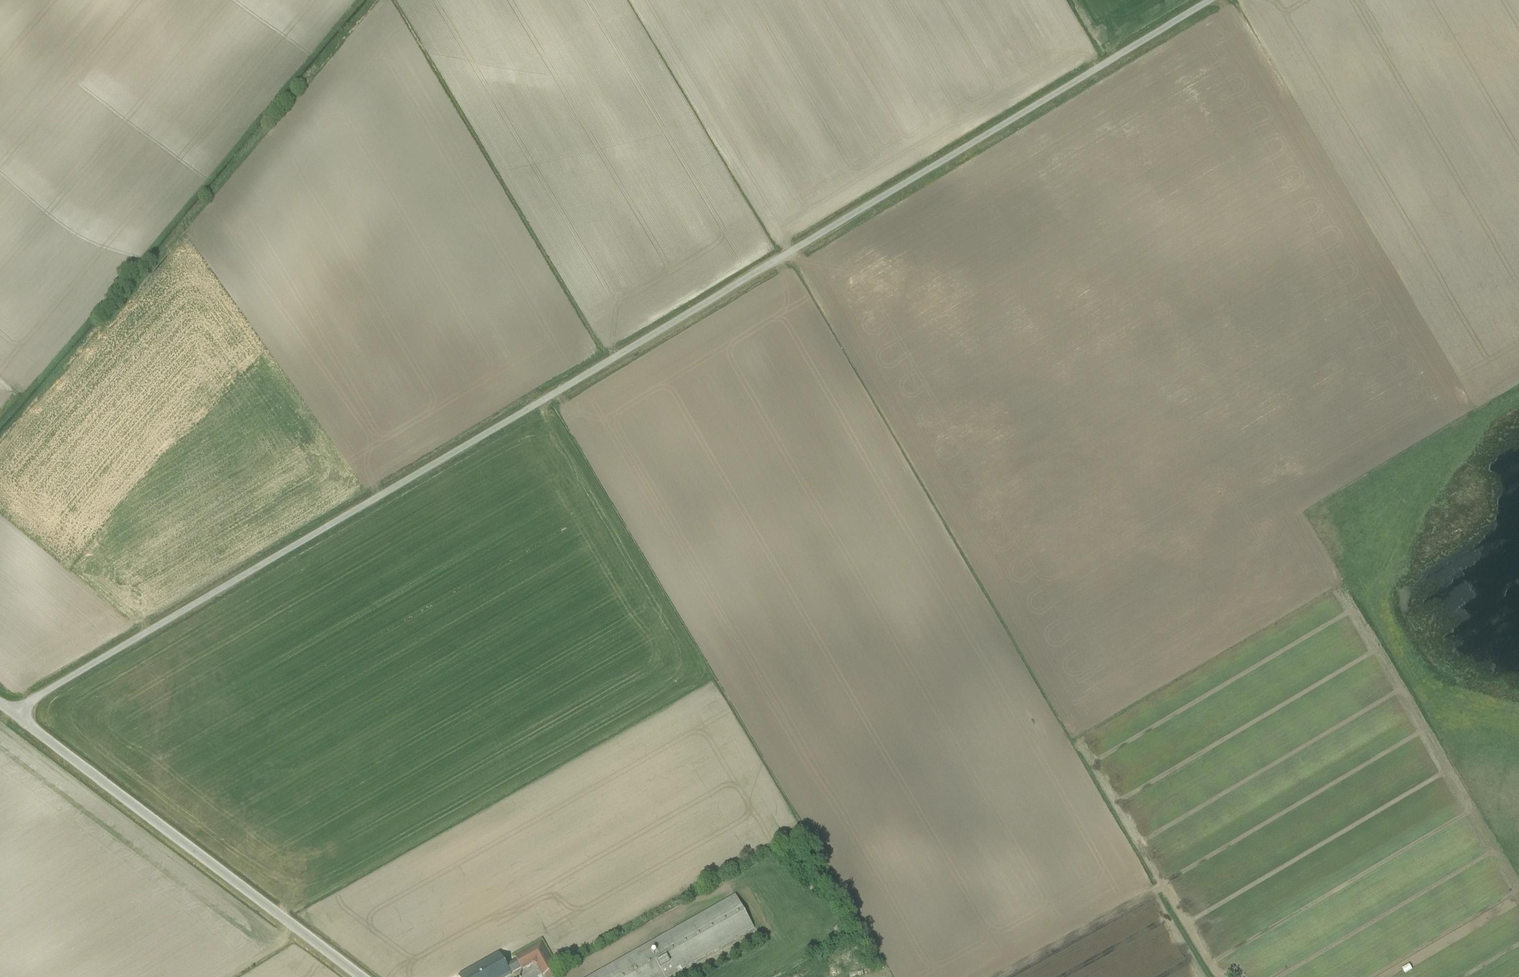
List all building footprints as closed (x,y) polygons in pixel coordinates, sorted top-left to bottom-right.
[(595,976),(672,976),(753,933),(735,901),(595,976)] [(540,946),(518,959),(524,971),(537,964),(545,976),(554,971),(540,946)] [(460,973),(462,976),(507,976),(512,975),(501,953),(460,973)]
